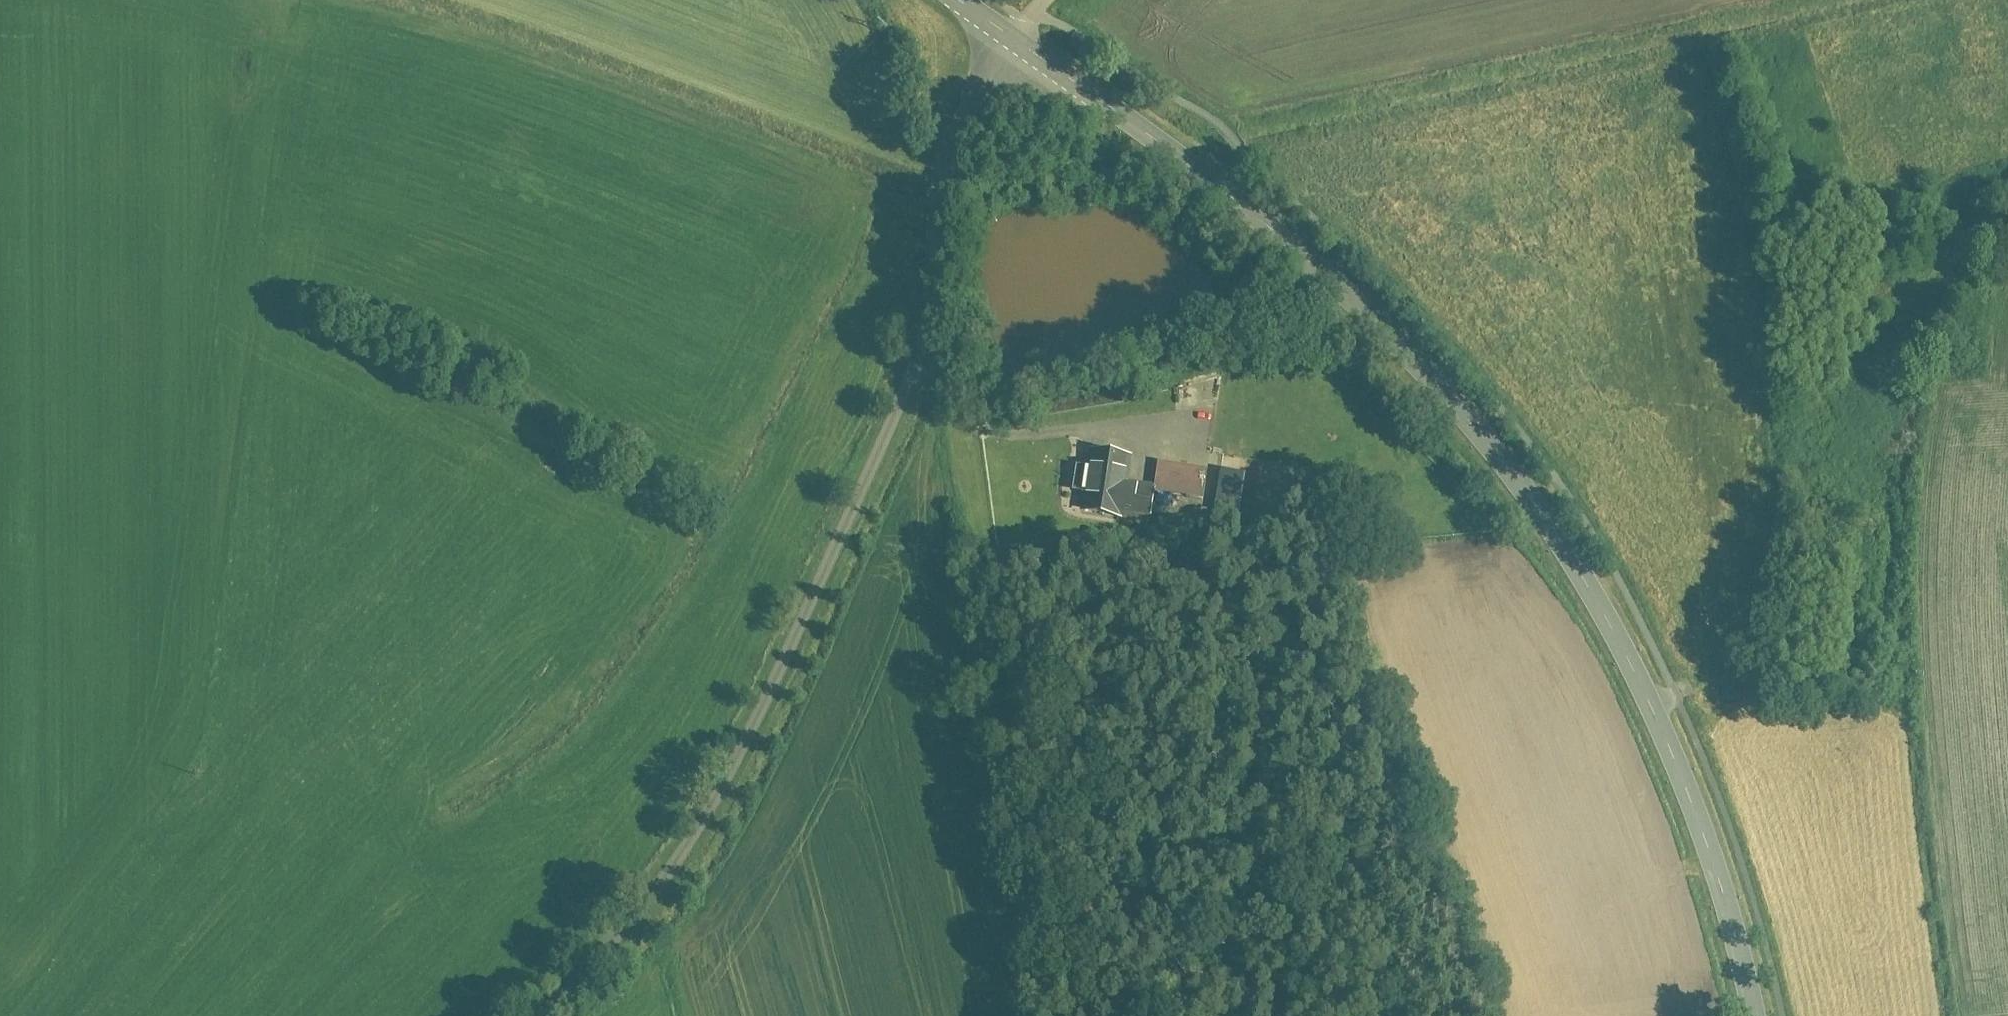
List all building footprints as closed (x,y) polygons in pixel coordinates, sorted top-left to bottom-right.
[(1165,448),(1160,481),(1215,490),(1221,457),(1165,448)] [(1094,452),(1080,533),(1119,540),(1133,459),(1094,452)]
